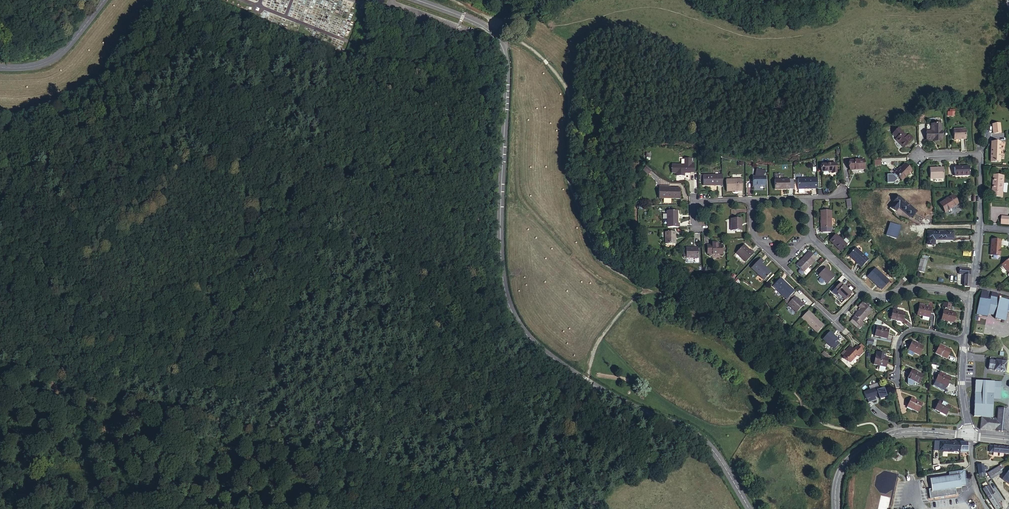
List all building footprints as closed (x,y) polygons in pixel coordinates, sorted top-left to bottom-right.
[(999,123),(991,124),(992,133),(1001,133),(999,123)] [(933,131),(931,131),(926,131),(927,141),(933,141),(942,140),(941,125),(933,125),(933,131)] [(912,139),(908,135),(907,137),(899,129),(893,135),(897,139),(896,140),(900,143),(900,144),(903,148),(912,139)] [(965,130),(954,130),(954,140),(965,140),(965,130)] [(1000,162),(1000,143),(991,143),(991,162),(1000,162)] [(864,160),(850,161),(850,170),(864,170),(864,160)] [(684,165),(675,165),(675,173),(676,173),(676,176),(684,176),(684,173),(690,173),(690,172),(694,172),(694,163),(690,163),(690,165),(684,165)] [(822,172),(829,171),(832,171),(832,172),(832,173),(837,173),(836,164),(822,165),(822,172)] [(905,164),(901,168),(899,170),(898,170),(894,173),(895,174),(893,175),(892,175),(887,175),(888,183),(894,183),(897,180),(896,178),(898,177),(902,181),(911,171),(905,164)] [(969,167),(955,167),(955,176),(970,176),(969,167)] [(943,168),(930,169),(930,179),(944,179),(943,168)] [(723,185),(722,175),(703,175),(704,186),(723,185)] [(766,176),(753,177),(753,185),(766,185),(766,176)] [(798,189),(818,188),(817,177),(798,178),(798,189)] [(993,194),(1003,195),(1004,178),(994,177),(993,194)] [(743,179),(726,179),(727,191),(743,190),(743,179)] [(775,179),(775,188),(781,188),(781,190),(790,189),(790,181),(790,179),(775,179)] [(670,188),(659,188),(659,199),(680,199),(680,188),(670,188)] [(957,204),(952,195),(939,203),(944,212),(957,204)] [(916,211),(897,196),(892,202),(893,202),(890,206),(896,210),(898,206),(911,217),(916,211)] [(667,211),(667,228),(679,227),(679,223),(677,223),(677,211),(667,211)] [(821,211),(821,220),(822,220),(823,228),(831,228),(831,211),(821,211)] [(741,219),(731,219),(731,231),(741,231),(741,219)] [(899,226),(889,223),(885,235),(895,238),(899,226)] [(675,232),(665,233),(665,245),(676,245),(675,232)] [(954,232),(929,232),(929,244),(936,244),(936,240),(954,240),(954,232)] [(847,245),(836,234),(830,240),(841,251),(847,245)] [(1000,241),(991,240),(989,256),(999,257),(1000,241)] [(712,247),(712,245),(707,245),(707,254),(712,254),(723,254),(723,245),(716,245),(716,246),(712,247)] [(744,245),(736,253),(746,262),(754,253),(751,250),(750,251),(744,245)] [(698,247),(686,247),(686,258),(698,258),(698,247)] [(857,261),(856,262),(862,268),(869,260),(855,248),(849,254),(857,261)] [(809,252),(796,265),(800,269),(798,271),(798,273),(801,275),(803,275),(805,273),(803,272),(816,259),(809,252)] [(849,255),(856,262),(857,261),(849,254),(849,255)] [(929,258),(923,256),(918,271),(924,273),(929,258)] [(760,259),(751,269),(764,280),(771,273),(762,263),(764,262),(760,259)] [(825,267),(818,275),(828,284),(835,276),(825,267)] [(868,277),(876,284),(877,283),(883,289),(890,281),(876,268),(868,277)] [(970,287),(971,269),(960,268),(959,274),(965,275),(964,287),(970,287)] [(787,300),(795,291),(780,278),(773,286),(787,300)] [(843,285),(837,292),(845,300),(851,293),(843,285)] [(991,298),(1000,299),(1000,297),(998,297),(998,295),(991,294),(990,299),(987,299),(988,293),(982,292),(980,299),(990,301),(991,298)] [(788,304),(795,296),(793,294),(787,300),(785,302),(788,304)] [(795,296),(788,304),(797,313),(804,305),(795,296)] [(1008,312),(1008,301),(1000,299),(991,298),(990,301),(980,299),(976,315),(987,317),(987,314),(988,311),(996,313),(996,316),(995,318),(1006,321),(1008,312)] [(862,302),(858,307),(861,309),(854,316),(855,317),(852,319),(860,325),(861,327),(864,323),(862,322),(871,310),(862,302)] [(931,308),(918,305),(917,315),(923,316),(929,317),(931,308)] [(905,313),(893,310),(891,320),(903,323),(905,313)] [(808,311),(802,318),(817,333),(824,326),(808,311)] [(945,311),(943,311),(941,320),(953,323),(955,314),(948,312),(945,311)] [(852,319),(851,321),(858,327),(860,325),(852,319)] [(889,330),(877,327),(875,336),(887,339),(889,330)] [(830,331),(823,339),(834,350),(840,344),(837,341),(839,339),(830,331)] [(924,346),(913,341),(909,350),(920,355),(924,346)] [(951,350),(939,344),(935,353),(946,359),(951,350)] [(858,355),(860,353),(861,353),(863,352),(857,346),(853,350),(849,347),(846,351),(847,352),(843,357),(850,363),(858,355)] [(884,357),(876,355),(873,364),(885,368),(887,358),(884,357)] [(994,371),(1000,372),(1002,362),(998,361),(999,359),(990,357),(990,358),(989,364),(988,369),(994,370),(994,371)] [(1002,362),(1000,372),(1005,373),(1007,363),(1004,362),(1004,359),(999,359),(998,361),(1002,362)] [(924,374),(912,369),(908,378),(908,384),(913,384),(913,380),(919,383),(924,374)] [(951,378),(939,372),(935,380),(947,386),(951,378)] [(981,418),(985,418),(985,416),(993,416),(994,400),(996,383),(977,381),(974,417),(981,418)] [(1003,384),(996,383),(994,400),(1001,401),(1003,384)] [(879,388),(864,392),(866,400),(867,400),(868,403),(876,401),(875,397),(882,395),(879,388)] [(923,403),(911,398),(907,406),(919,412),(923,403)] [(950,406),(939,401),(935,409),(946,415),(950,406)] [(996,432),(1006,433),(1007,423),(1006,422),(1006,420),(1007,420),(1008,406),(998,405),(997,419),(996,432)] [(980,430),(996,432),(997,419),(985,418),(981,418),(980,430)] [(935,451),(939,451),(966,452),(967,443),(939,442),(935,442),(935,451)] [(899,446),(892,448),(893,452),(892,453),(891,454),(891,455),(891,457),(891,458),(892,459),(893,460),(894,461),(895,461),(897,462),(898,461),(900,461),(901,460),(902,459),(902,458),(903,457),(903,456),(903,455),(902,453),(901,452),(900,451),(899,446)] [(1004,471),(1001,465),(987,474),(991,479),(1004,471)] [(928,490),(929,499),(956,495),(955,489),(961,488),(961,486),(966,486),(964,471),(948,473),(949,477),(930,479),(932,489),(928,490)] [(989,490),(991,489),(989,486),(982,490),(995,508),(999,508),(1001,508),(997,503),(1000,501),(995,493),(994,494),(992,495),(989,490)]
